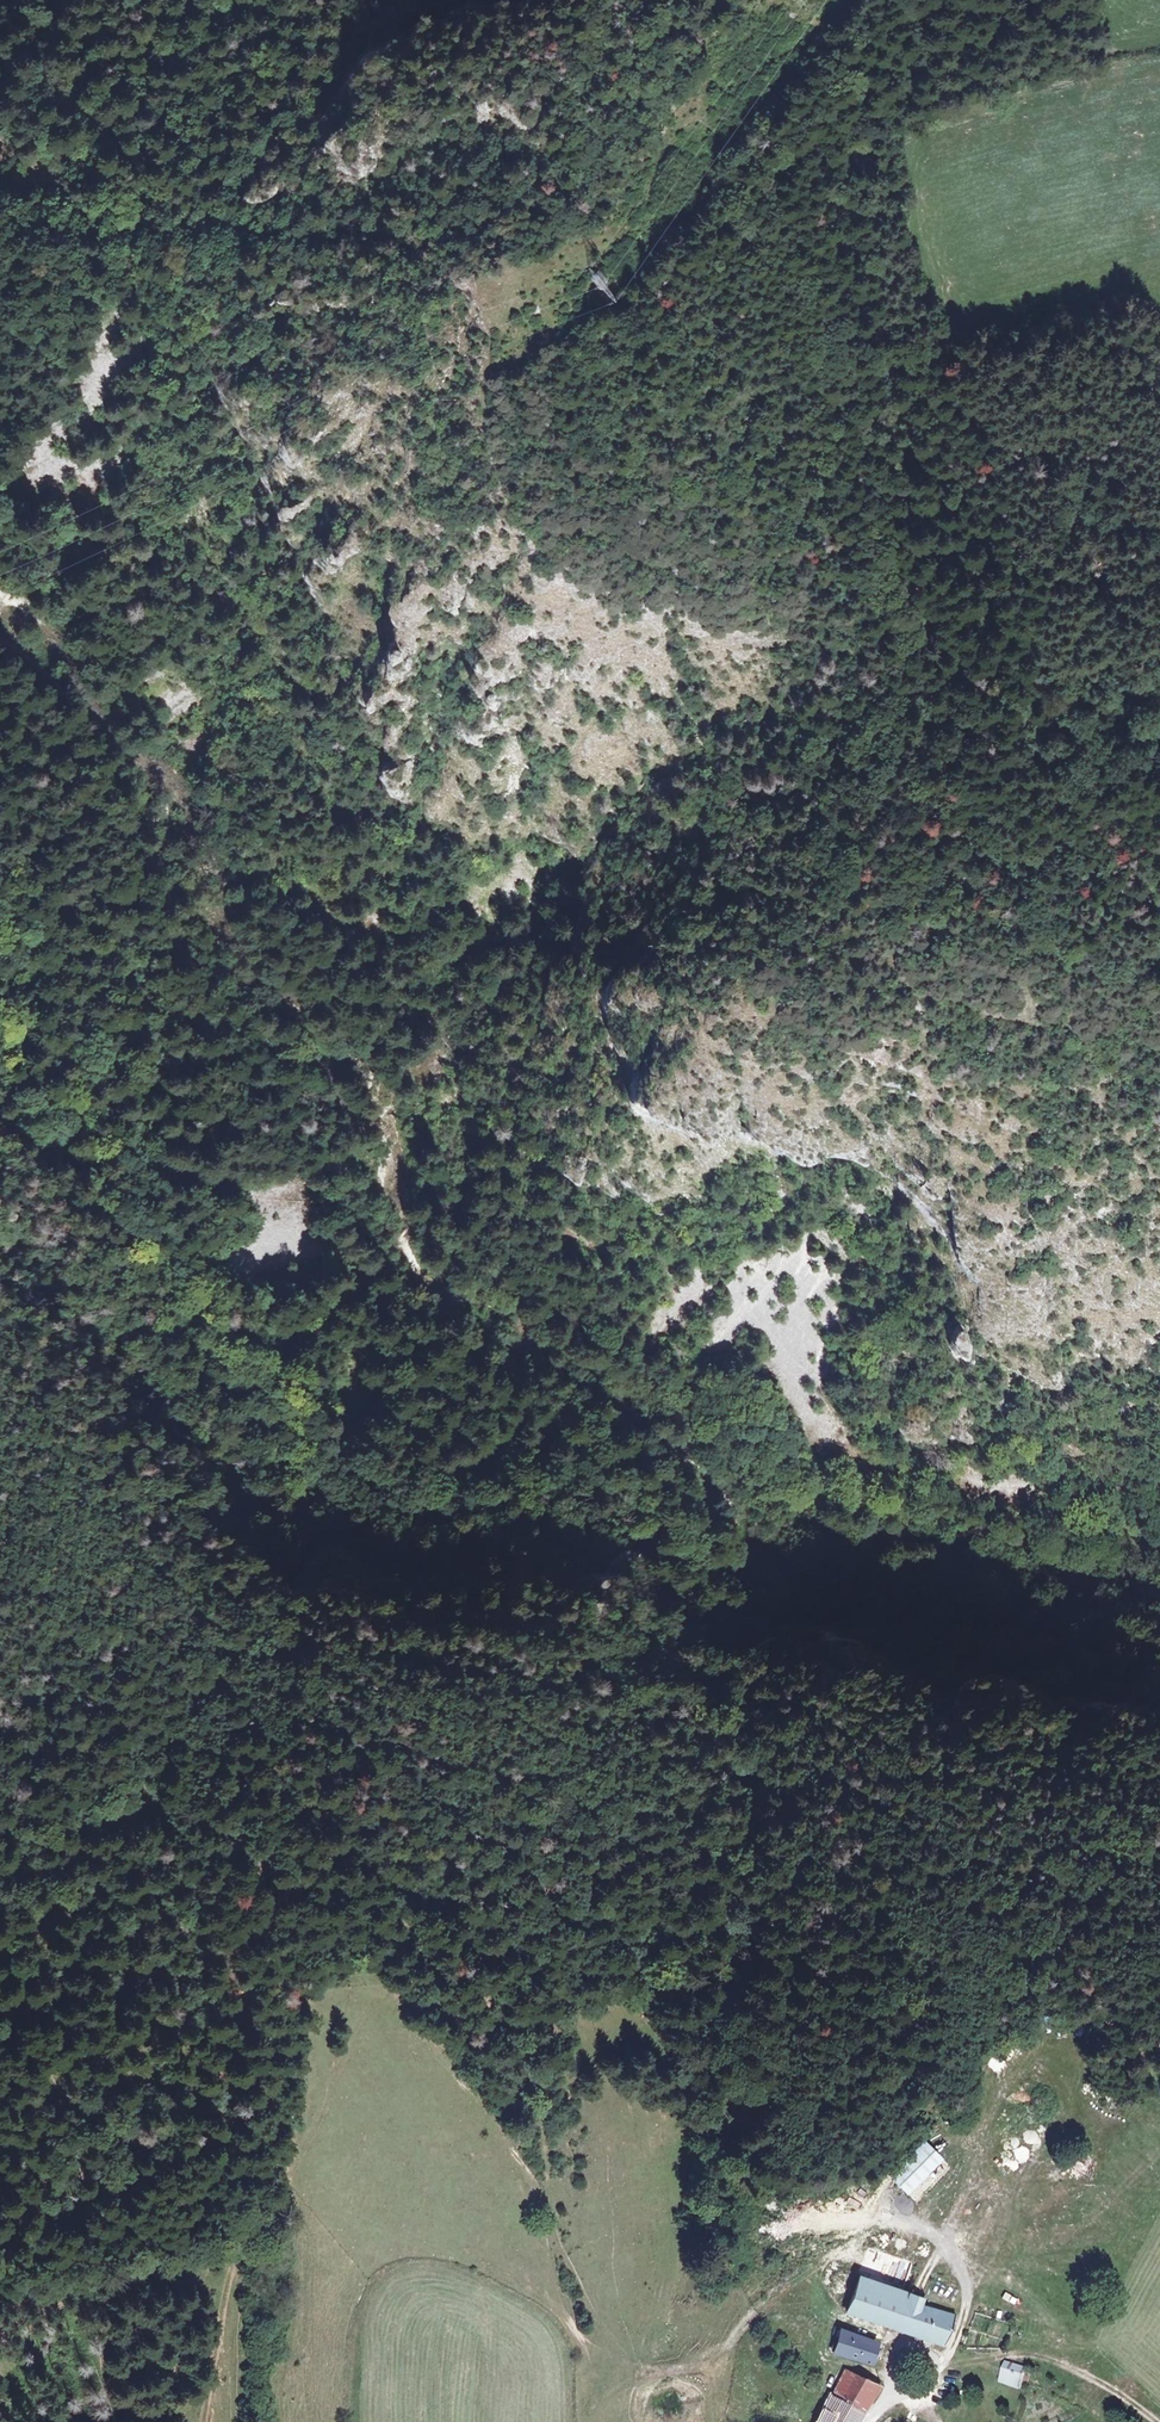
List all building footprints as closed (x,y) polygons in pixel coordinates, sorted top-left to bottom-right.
[(906,2196),(946,2161),(927,2140),(887,2174),(906,2196)] [(934,2193),(945,2177),(939,2174),(929,2190),(934,2193)] [(842,2318),(906,2341),(918,2313),(914,2311),(915,2306),(855,2284),(842,2318)] [(918,2313),(906,2341),(939,2352),(949,2323),(918,2313)] [(831,2359),(864,2372),(871,2353),(840,2341),(831,2359)] [(1021,2390),(1029,2369),(1008,2361),(1000,2382),(1021,2390)] [(820,2421),(858,2421),(879,2392),(842,2375),(820,2421)]
